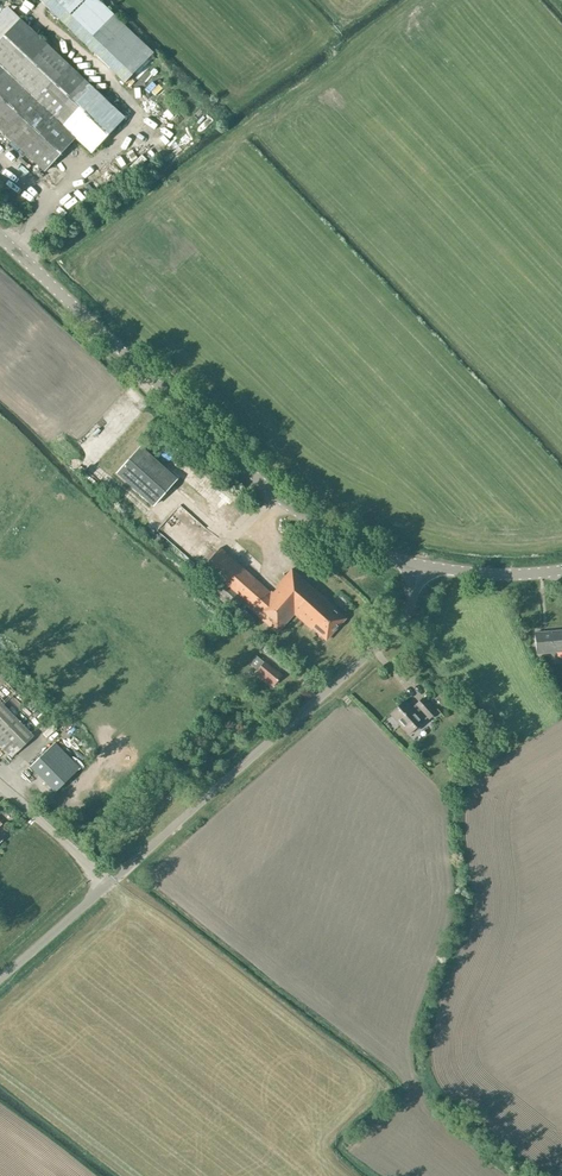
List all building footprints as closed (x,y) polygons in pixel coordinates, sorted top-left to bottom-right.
[(99,0),(49,0),(133,78),(156,53),(99,0)] [(20,20),(0,41),(0,130),(21,150),(0,172),(0,178),(19,196),(42,170),(44,172),(75,138),(91,153),(124,118),(20,20)] [(150,82),(160,73),(153,66),(144,75),(150,82)] [(98,84),(103,79),(88,67),(84,73),(98,84)] [(133,93),(139,82),(131,78),(125,88),(133,93)] [(11,157),(16,151),(8,145),(3,150),(11,157)] [(68,156),(76,166),(81,161),(73,151),(68,156)] [(59,169),(70,175),(74,168),(63,162),(59,169)] [(59,179),(62,172),(54,168),(50,175),(59,179)] [(176,480),(141,448),(117,475),(152,507),(176,480)] [(201,495),(206,489),(192,479),(188,485),(201,495)] [(201,494),(206,501),(217,493),(213,486),(201,494)] [(271,594),(220,549),(203,568),(220,583),(212,592),(239,616),(247,607),(278,634),(295,615),(312,630),(313,629),(325,640),(345,619),(334,610),(336,609),(292,570),(277,586),(278,588),(274,593),(272,592),(271,594)] [(534,633),(536,654),(561,652),(561,631),(534,633)] [(271,649),(267,654),(279,664),(283,658),(271,649)] [(281,676),(264,663),(265,662),(257,656),(250,664),(258,671),(255,675),(270,687),(272,684),(273,685),(281,676)] [(405,701),(390,714),(408,735),(427,718),(428,720),(435,714),(422,699),(415,705),(416,705),(412,709),(405,701)] [(33,737),(0,703),(0,743),(13,756),(33,737)] [(55,743),(30,767),(56,793),(80,769),(55,743)] [(159,786),(149,795),(164,810),(173,802),(159,786)] [(141,803),(154,822),(164,815),(151,796),(141,803)] [(130,837),(140,830),(137,826),(145,820),(140,813),(118,829),(121,834),(125,831),(130,837)]
